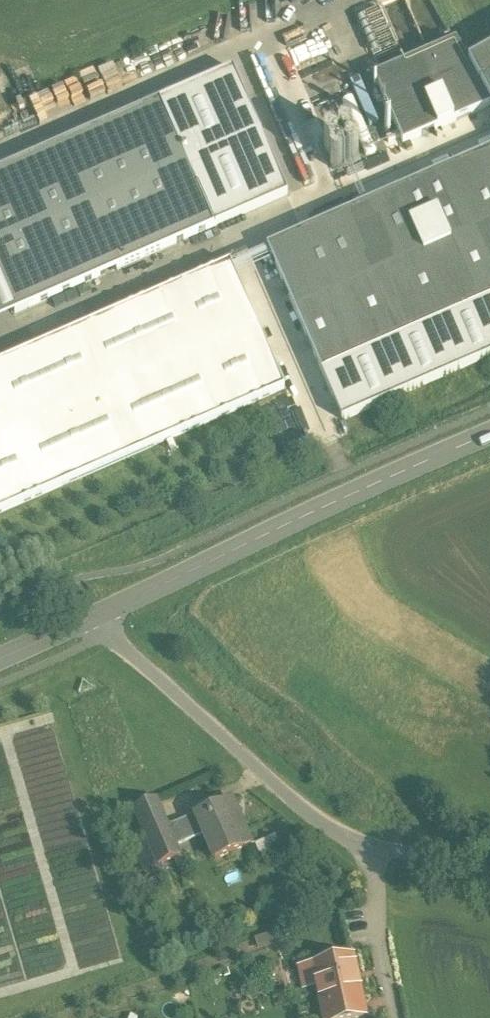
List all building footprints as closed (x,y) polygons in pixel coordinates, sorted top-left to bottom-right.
[(469,64),(438,0),(401,0),(355,22),(414,146),(489,110),(489,54),(469,64)] [(219,229),(164,104),(0,175),(0,325),(219,229)] [(272,255),(330,377),(489,301),(489,151),(272,255)] [(290,391),(235,266),(0,368),(0,517),(290,391)] [(252,847),(232,801),(168,829),(156,801),(134,811),(149,845),(135,851),(149,884),(163,878),(158,867),(181,858),(176,848),(204,837),(215,863),(252,847)] [(332,913),(299,926),(311,958),(345,945),(332,913)] [(299,967),(304,990),(317,987),(324,1017),(365,1017),(366,1017),(352,956),(299,967)]
